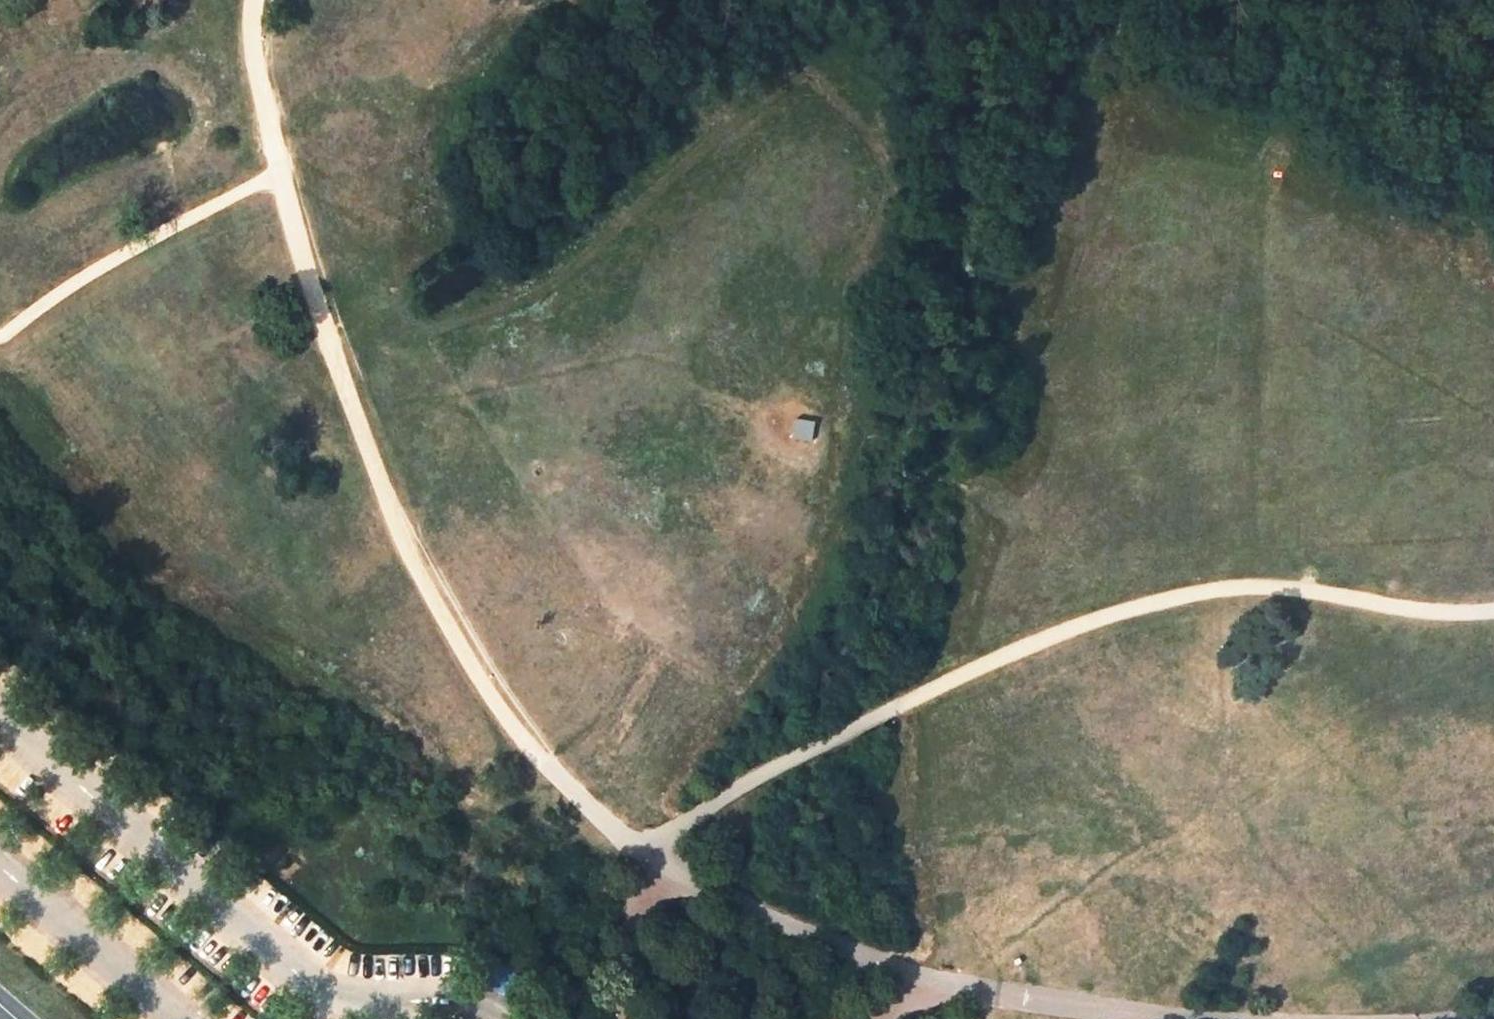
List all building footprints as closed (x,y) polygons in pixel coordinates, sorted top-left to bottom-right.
[(917,488),(920,484),(919,479),(915,477),(910,478),(907,482),(908,487),(912,489),(917,488)] [(663,796),(648,788),(644,796),(642,800),(657,807),(663,796)]
